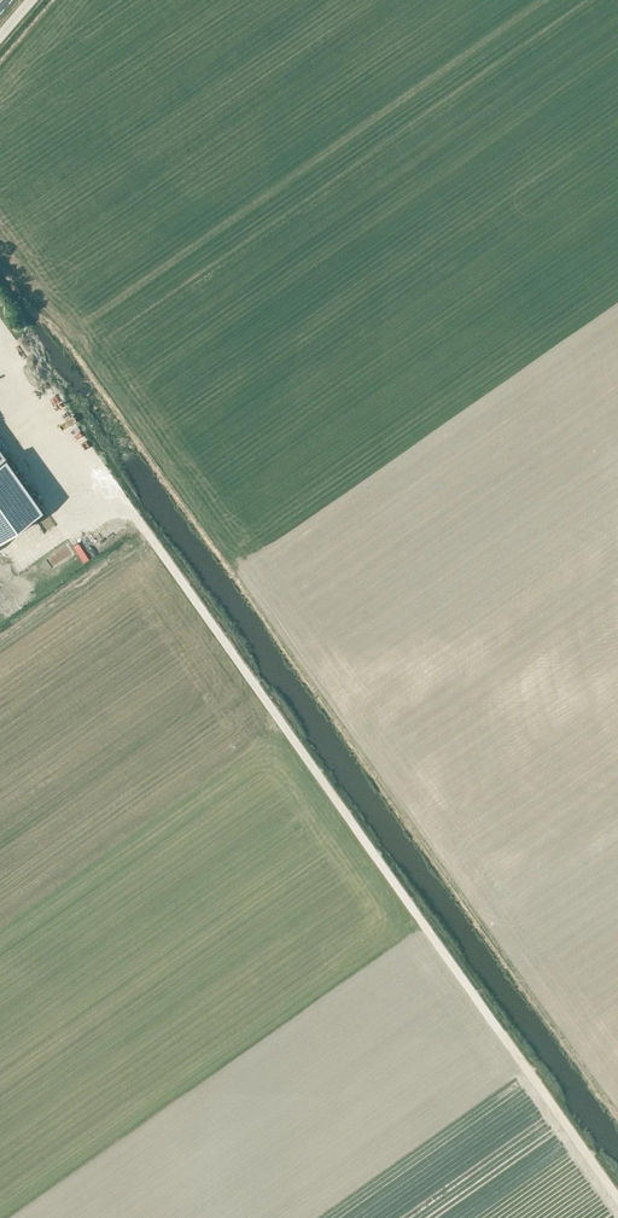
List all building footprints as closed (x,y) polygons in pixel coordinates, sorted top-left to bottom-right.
[(42,506),(6,455),(0,459),(0,536),(42,506)] [(72,470),(67,473),(74,484),(79,481),(72,470)] [(71,562),(117,534),(108,520),(62,548),(71,562)]
